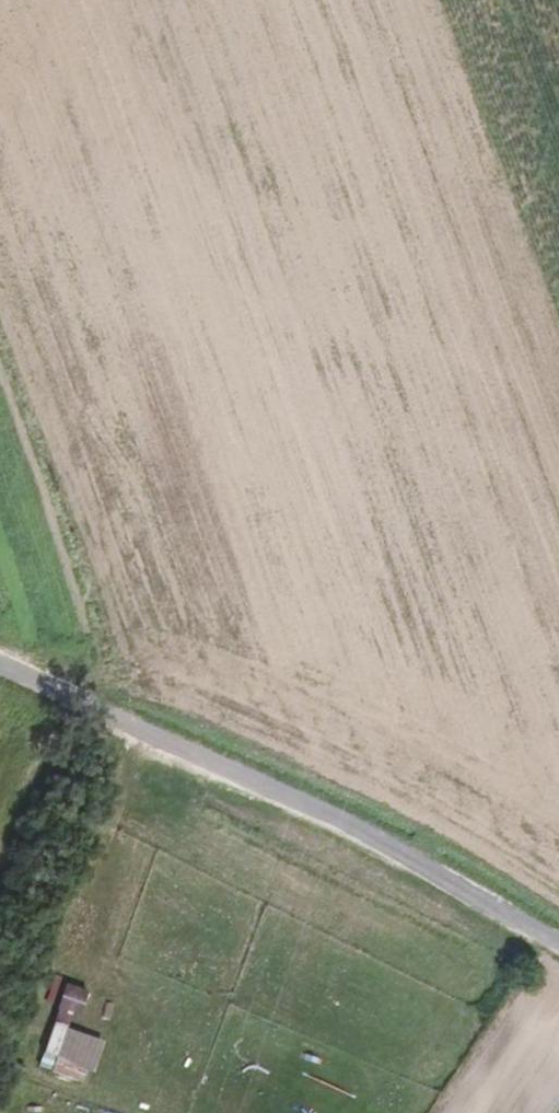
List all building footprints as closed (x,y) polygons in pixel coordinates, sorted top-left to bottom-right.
[(68,979),(56,1016),(79,1023),(90,987),(68,979)] [(40,1066),(88,1082),(103,1038),(56,1022),(40,1066)]
